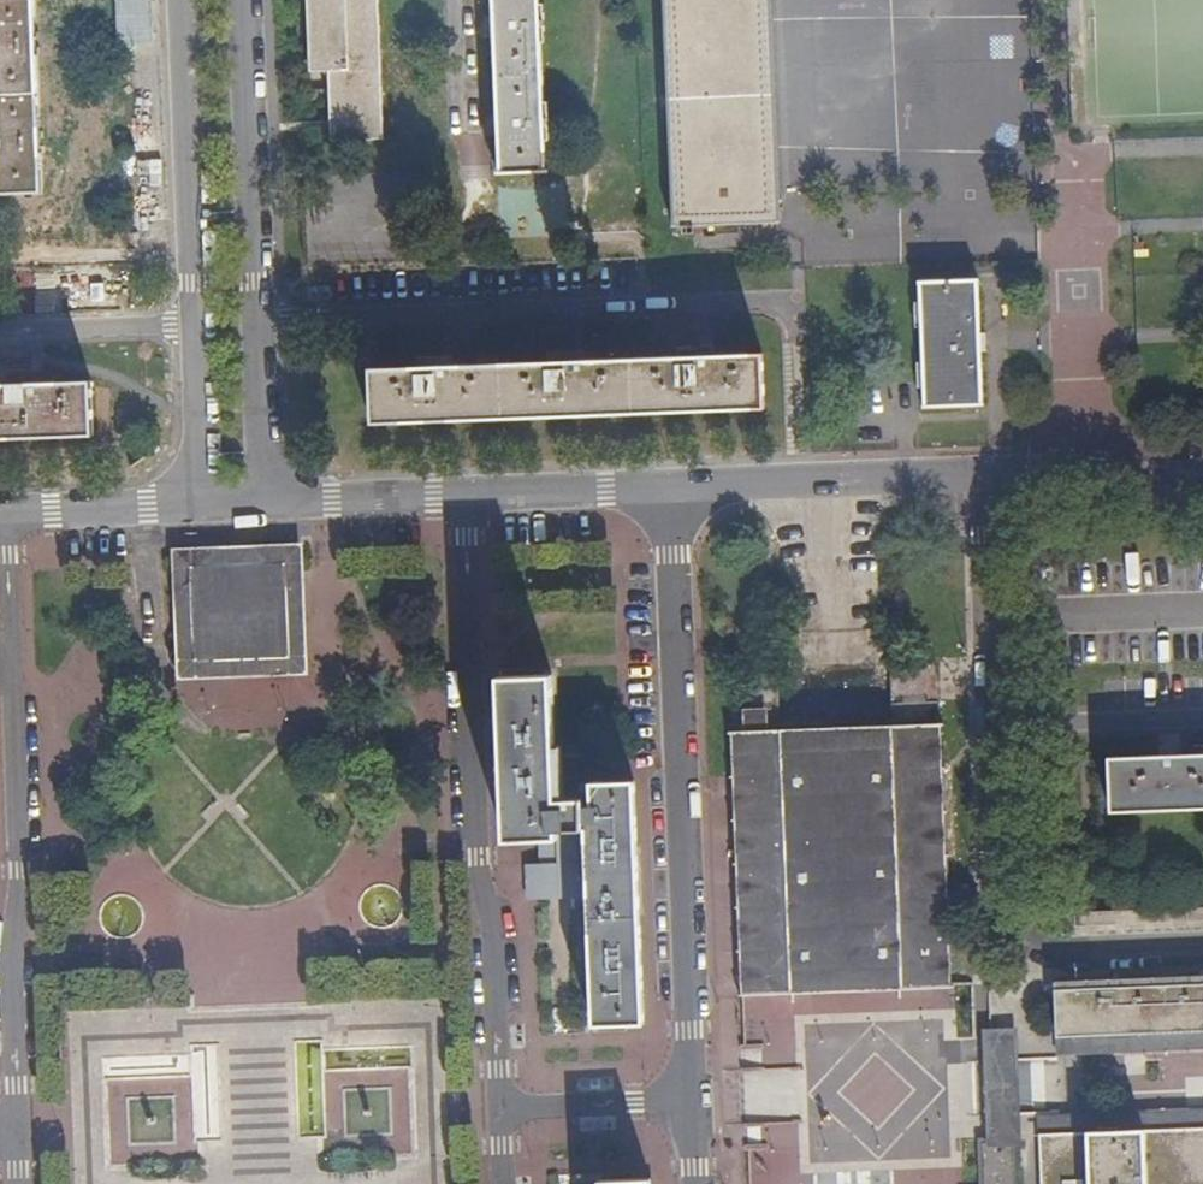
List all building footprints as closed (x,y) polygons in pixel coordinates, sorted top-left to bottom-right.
[(41,192),(34,0),(0,0),(0,195),(41,192)] [(310,73),(329,73),(332,142),(384,140),(383,107),(378,0),(308,0),(310,73)] [(545,177),(538,0),(492,0),(493,22),(488,22),(480,38),(493,37),(497,120),(493,120),(484,135),(497,135),(499,178),(545,177)] [(778,156),(772,0),(664,0),(672,207),(684,207),(684,213),(694,213),(693,225),(780,222),(778,156)] [(925,406),(981,404),(978,281),(922,282),(925,406)] [(656,358),(606,360),(584,362),(584,350),(574,350),(549,352),(549,363),(477,365),(455,366),(454,355),(442,355),(418,356),(419,367),(372,368),(374,423),(653,411),(765,407),(763,354),(714,356),(656,358)] [(92,436),(90,382),(41,384),(41,373),(9,374),(8,385),(0,386),(0,439),(92,436)] [(191,598),(194,663),(292,660),(291,594),(289,594),(287,564),(192,567),(193,598),(191,598)] [(939,702),(938,657),(890,658),(893,726),(940,724),(939,702)] [(781,689),(780,669),(733,670),(734,707),(782,705),(781,689)] [(534,832),(559,831),(559,829),(586,827),(584,805),(583,796),(558,797),(556,751),(553,674),(541,675),(500,676),(507,833),(534,832)] [(949,954),(941,765),(940,724),(893,726),(861,727),(783,730),(782,705),(734,707),(737,776),(740,855),(746,993),(794,992),(861,989),(902,988),(950,986),(949,954)] [(1111,812),(1202,809),(1202,755),(1110,758),(1111,812)] [(594,1025),(644,1023),(641,926),(635,780),(623,781),(591,781),(592,805),(584,805),(586,827),(587,854),(594,1025)] [(559,831),(560,840),(575,839),(576,855),(587,854),(586,827),(559,829),(559,831)] [(575,839),(560,840),(560,855),(576,855),(575,839)] [(528,867),(529,899),(561,898),(560,866),(528,867)] [(1202,922),(1202,908),(1076,913),(1076,927),(1202,922)] [(1099,979),(1078,980),(1056,981),(1057,997),(1057,1036),(1077,1036),(1131,1034),(1191,1032),(1202,1031),(1202,975),(1099,979)] [(1057,997),(1056,981),(1026,982),(1026,998),(1057,997)] [(903,1010),(902,988),(861,989),(794,992),(795,1014),(903,1010)] [(995,1137),(1018,1137),(1017,1114),(1016,1087),(1014,1060),(1014,1037),(991,1038),(993,1087),(995,1137)] [(190,1047),(189,1081),(135,1078),(134,1093),(160,1094),(159,1112),(200,1114),(201,1091),(215,1092),(218,1049),(190,1047)] [(1148,1183),(1202,1183),(1202,1128),(1175,1129),(1145,1130),(1148,1183)] [(111,1129),(110,1161),(122,1161),(123,1129),(111,1129)] [(1091,1183),(1148,1183),(1145,1130),(1121,1131),(1089,1132),(1091,1183)] [(1089,1132),(1068,1133),(1040,1134),(1043,1183),(1091,1183),(1089,1132)] [(995,1137),(979,1138),(981,1183),(1019,1183),(1018,1137),(995,1137)]
